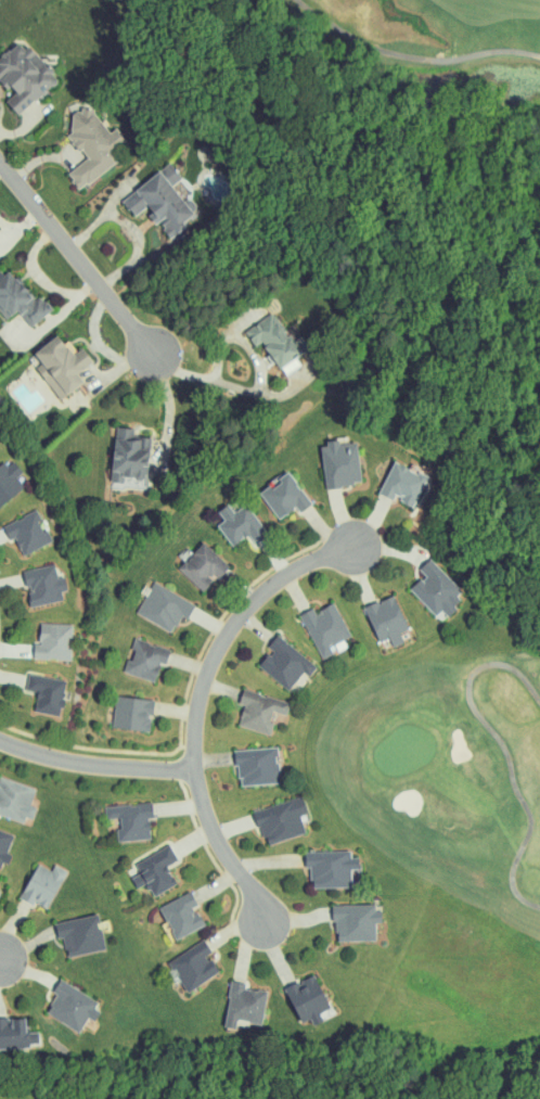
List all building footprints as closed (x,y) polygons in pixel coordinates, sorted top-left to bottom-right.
[(25,39),(0,58),(0,81),(11,95),(6,100),(17,114),(58,82),(25,39)] [(67,173),(78,189),(120,159),(114,150),(125,142),(115,128),(109,133),(90,106),(83,111),(76,101),(64,109),(77,127),(67,134),(85,159),(67,173)] [(122,199),(134,216),(145,208),(157,223),(158,222),(170,238),(187,226),(183,220),(198,209),(188,196),(183,200),(173,187),(183,180),(171,163),(122,199)] [(17,310),(30,327),(47,314),(8,265),(0,271),(0,312),(6,320),(17,310)] [(290,334),(285,336),(272,313),(244,330),(254,346),(262,342),(277,367),(301,353),(290,334)] [(60,400),(83,383),(77,375),(93,363),(82,348),(76,352),(68,341),(63,345),(57,336),(34,353),(41,363),(36,368),(60,400)] [(132,429),(116,427),(110,483),(122,484),(123,478),(133,479),(133,484),(145,485),(150,438),(131,436),(132,429)] [(320,445),(326,489),(362,484),(356,442),(339,445),(338,442),(320,445)] [(9,457),(0,465),(0,508),(24,486),(16,478),(23,472),(9,457)] [(413,507),(427,477),(394,462),(379,494),(393,500),(394,498),(413,507)] [(277,520),(296,508),(299,513),(311,506),(290,472),(259,490),(277,520)] [(217,526),(232,547),(248,535),(255,544),(268,535),(246,504),(234,513),(227,505),(217,512),(223,521),(217,526)] [(10,542),(15,539),(22,556),(51,543),(37,510),(2,526),(10,542)] [(177,569),(201,591),(216,576),(219,579),(229,567),(203,543),(189,558),(188,557),(177,569)] [(465,596),(430,559),(419,570),(425,576),(410,590),(435,616),(442,610),(445,614),(465,596)] [(63,600),(61,593),(67,591),(64,576),(58,578),(55,564),(22,572),(25,587),(27,586),(31,608),(63,600)] [(195,604),(153,582),(135,615),(171,634),(181,616),(187,619),(195,604)] [(389,639),(392,647),(403,643),(399,633),(407,630),(394,596),(364,607),(378,643),(389,639)] [(333,654),(330,646),(350,637),(335,603),(315,612),(313,608),(300,614),(321,659),(333,654)] [(71,661),(71,648),(67,648),(67,638),(72,638),(72,625),(40,624),(39,644),(34,644),(34,660),(71,661)] [(303,672),(309,677),(317,666),(278,636),(256,666),(288,690),(303,672)] [(154,683),(160,664),(166,666),(170,650),(134,639),(131,650),(132,651),(125,674),(154,683)] [(66,680),(28,675),(26,691),(36,692),(34,713),(61,717),(66,680)] [(290,703),(243,690),(239,705),(243,706),(238,727),(269,735),(275,713),(286,716),(290,703)] [(112,728),(150,734),(155,702),(117,696),(112,728)] [(236,750),(238,786),(279,784),(277,748),(236,750)] [(36,808),(31,806),(36,788),(0,778),(0,815),(32,824),(36,808)] [(255,809),(263,845),(305,835),(301,816),(306,814),(302,798),(255,809)] [(119,843),(151,840),(149,819),(154,819),(153,803),(105,807),(106,820),(117,819),(119,843)] [(0,829),(0,868),(4,870),(9,854),(8,854),(14,834),(0,829)] [(176,885),(166,867),(178,860),(169,845),(134,864),(140,874),(131,879),(137,890),(146,885),(153,898),(176,885)] [(352,888),(352,870),(359,870),(359,858),(351,858),(351,852),(305,853),(305,869),(311,869),(311,889),(352,888)] [(51,871),(37,864),(19,898),(46,912),(67,872),(54,865),(51,871)] [(159,908),(176,941),(204,926),(194,908),(198,906),(190,892),(159,908)] [(334,942),(376,942),(375,924),(382,924),(382,912),(376,913),(375,905),(334,905),(334,942)] [(106,951),(102,930),(100,931),(97,915),(54,923),(57,940),(63,939),(67,958),(106,951)] [(211,953),(203,940),(168,963),(188,994),(218,973),(207,956),(211,953)] [(283,987),(300,1023),(329,1009),(313,974),(283,987)] [(46,1012),(79,1031),(88,1016),(92,1018),(102,1002),(60,978),(53,990),(57,993),(46,1012)] [(267,993),(245,989),(245,984),(231,982),(223,1028),(235,1030),(237,1022),(261,1026),(267,993)] [(25,1016),(0,1017),(0,1046),(39,1045),(39,1030),(26,1031),(25,1016)]
